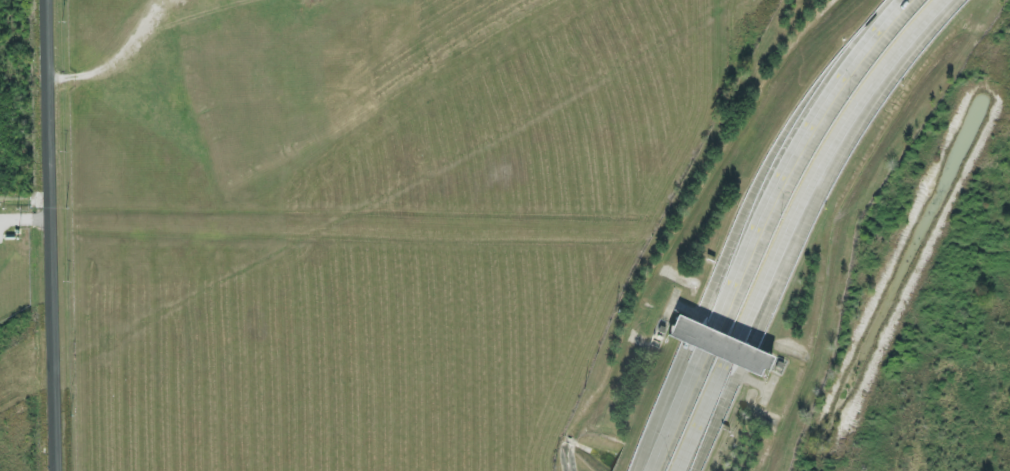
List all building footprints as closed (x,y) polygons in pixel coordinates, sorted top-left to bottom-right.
[(679,314),(774,356),(764,378),(669,336),(679,314)]
